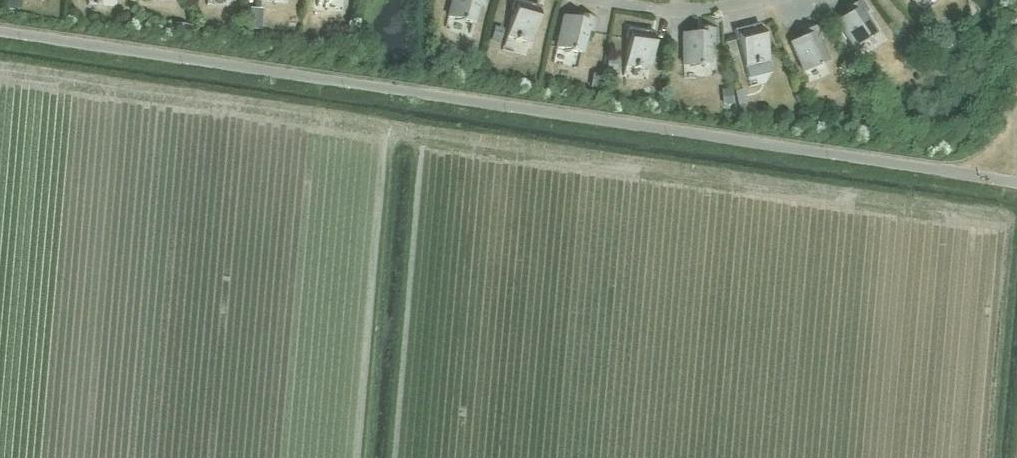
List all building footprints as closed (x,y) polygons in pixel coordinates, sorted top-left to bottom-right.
[(485,0),(451,0),(447,16),(455,18),(454,20),(460,21),(461,20),(472,23),(478,0),(484,2),(485,0)] [(538,6),(518,0),(513,0),(510,9),(512,9),(505,35),(514,38),(513,39),(517,40),(517,39),(528,42),(538,6)] [(867,9),(861,0),(857,0),(850,4),(853,9),(835,20),(852,46),(859,42),(860,43),(865,40),(864,38),(874,32),(861,13),(867,9)] [(592,31),(595,18),(584,16),(583,21),(562,16),(555,46),(563,48),(563,50),(569,51),(569,50),(581,52),(586,30),(592,31)] [(756,62),(767,59),(758,23),(732,29),(735,39),(737,39),(743,65),(752,63),(753,64),(756,63),(756,62)] [(816,39),(822,36),(817,24),(807,29),(809,34),(789,42),(801,70),(809,67),(809,68),(815,66),(814,65),(825,60),(816,39)] [(647,68),(652,31),(626,28),(624,38),(627,38),(623,65),(632,66),(632,67),(635,68),(636,66),(647,68)] [(708,41),(714,41),(714,28),(703,28),(703,33),(681,33),(682,64),(690,64),(690,66),(696,65),(696,64),(708,64),(708,41)]
